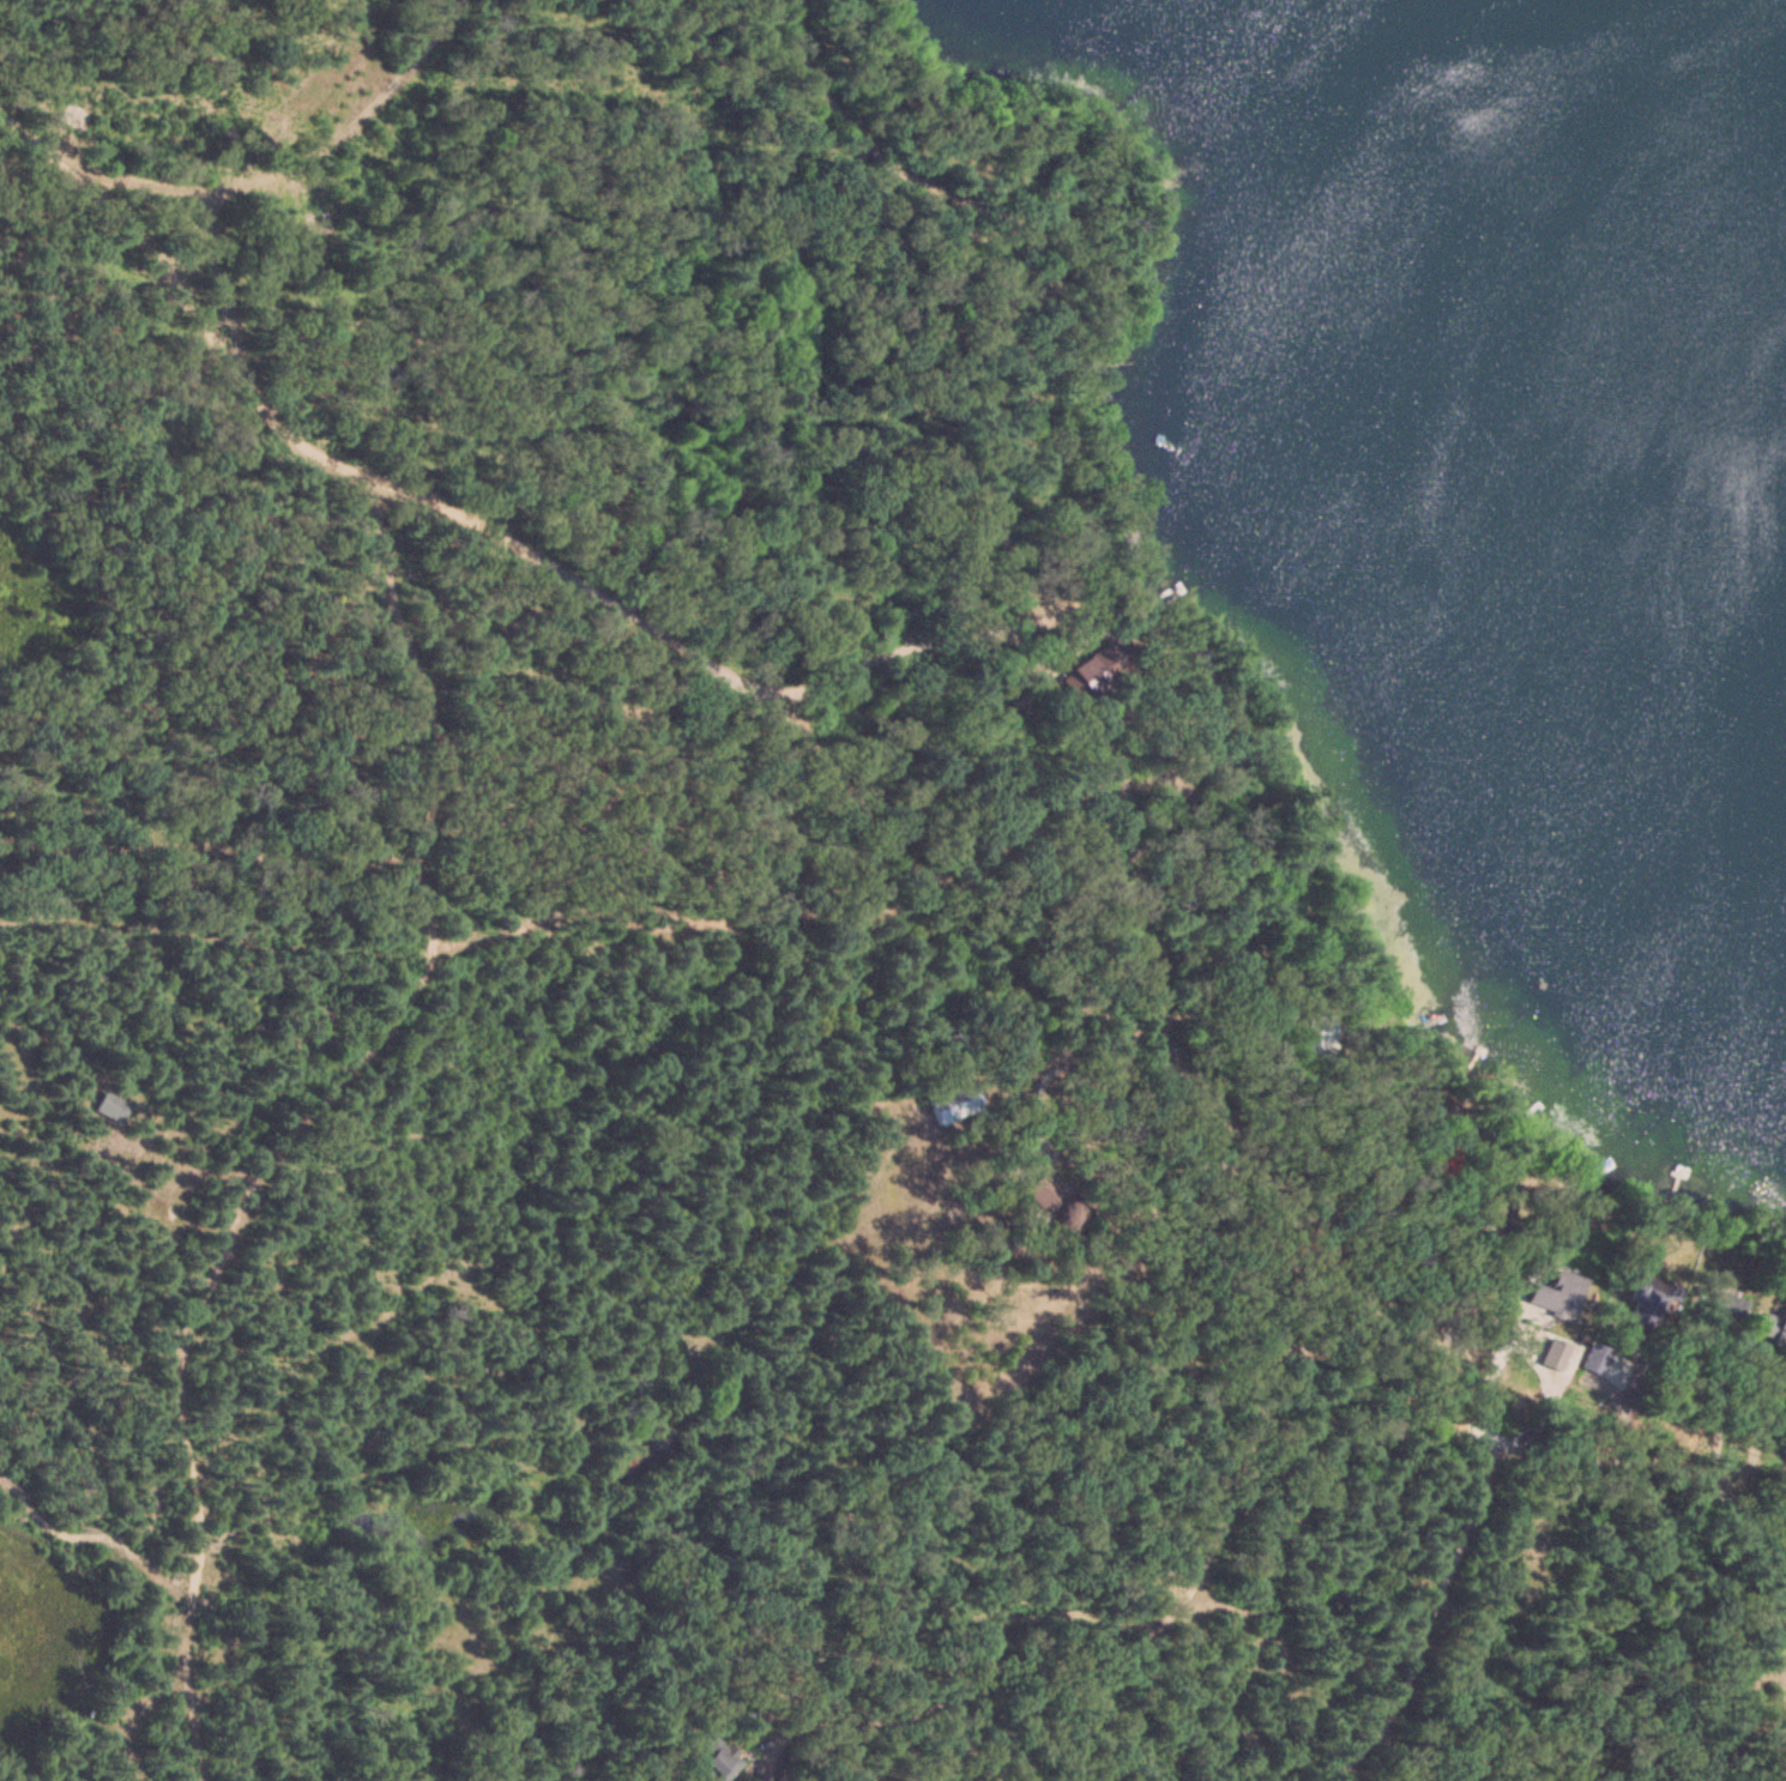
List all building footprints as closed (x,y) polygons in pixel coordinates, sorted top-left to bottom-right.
[(1058,679),(1075,706),(1127,672),(1109,645),(1058,679)] [(937,1129),(980,1113),(971,1086),(927,1101),(937,1129)] [(93,1115),(118,1128),(131,1105),(106,1091),(93,1115)] [(1023,1194),(1042,1214),(1063,1193),(1043,1174),(1023,1194)] [(1533,1288),(1526,1311),(1574,1324),(1586,1280),(1555,1272),(1549,1293),(1533,1288)] [(1627,1316),(1665,1325),(1676,1285),(1638,1275),(1627,1316)] [(1775,1311),(1760,1336),(1785,1352),(1785,1318),(1775,1311)] [(1543,1368),(1563,1375),(1572,1349),(1552,1342),(1543,1368)] [(710,1734),(685,1759),(707,1780),(731,1780),(744,1768),(710,1734)]
